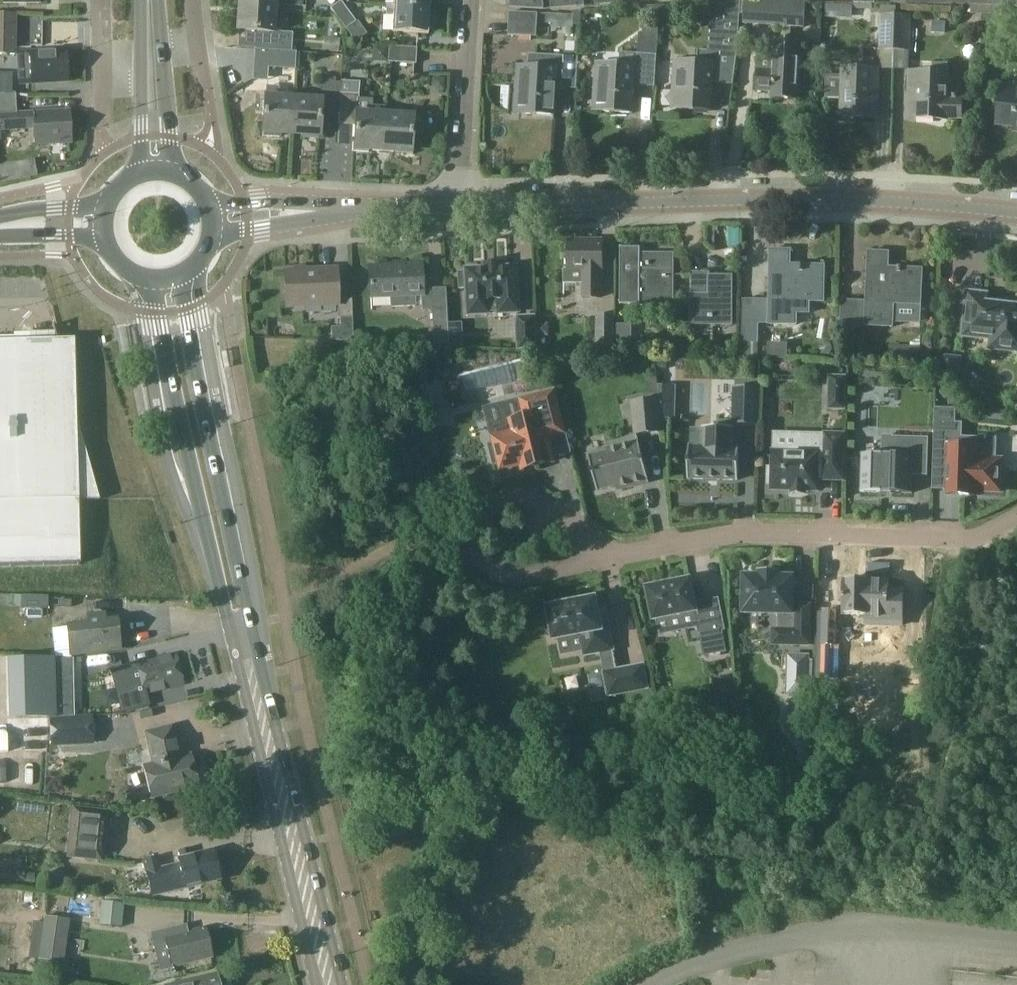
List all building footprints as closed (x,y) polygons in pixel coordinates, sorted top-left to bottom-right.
[(509,8),(543,10),(542,0),(510,0),(509,8)] [(563,0),(550,0),(550,9),(563,8),(563,0)] [(563,8),(576,7),(576,0),(563,0),(563,8)] [(778,0),(745,0),(744,25),(805,28),(807,2),(788,1),(778,0)] [(344,30),(354,22),(339,2),(329,9),(344,30)] [(238,3),(236,32),(239,32),(261,33),(260,50),(260,51),(291,53),(291,52),(292,34),(280,33),(281,21),(275,21),(276,6),(238,3)] [(810,3),(810,11),(814,15),(821,15),(822,4),(810,3)] [(698,51),(697,62),(673,61),(672,81),(678,81),(677,109),(710,111),(712,84),(732,86),(735,53),(739,5),(716,4),(714,52),(707,51),(698,51)] [(826,5),(825,19),(835,19),(835,6),(826,5)] [(391,7),(386,7),(386,17),(391,18),(390,32),(427,34),(428,8),(392,6),(391,7)] [(880,15),(895,16),(896,7),(880,6),(880,15)] [(971,6),(971,14),(982,14),(992,15),(992,7),(988,7),(980,6),(978,6),(971,6)] [(992,15),(992,20),(1006,21),(1006,7),(992,7),(992,15)] [(572,12),(572,15),(574,16),(573,26),(581,26),(581,11),(572,12)] [(15,56),(16,14),(0,13),(0,56),(15,56)] [(508,25),(537,26),(537,14),(509,13),(508,25)] [(880,15),(879,51),(880,51),(894,52),(895,16),(880,15)] [(981,25),(979,35),(988,37),(990,26),(991,16),(983,15),(981,25)] [(895,16),(894,52),(908,52),(910,52),(911,16),(895,16)] [(940,33),(944,29),(945,23),(941,18),(935,18),(930,22),(929,28),(933,32),(940,33)] [(537,26),(508,25),(508,37),(536,38),(537,26)] [(639,34),(637,54),(656,55),(658,35),(643,34),(639,34)] [(339,39),(324,38),(323,52),(338,53),(339,39)] [(759,57),(756,92),(771,93),(771,98),(798,100),(801,41),(772,40),(771,58),(759,57)] [(387,62),(386,63),(415,64),(416,48),(387,47),(387,49),(387,62)] [(373,48),(373,62),(387,62),(387,49),(373,48)] [(30,53),(16,54),(18,85),(32,85),(65,83),(64,51),(30,53)] [(254,66),(267,67),(294,69),(295,53),(291,53),(260,51),(256,51),(254,66)] [(528,59),(528,66),(516,66),(515,85),(521,86),(520,114),(554,116),(555,89),(576,90),(578,57),(577,57),(578,52),(568,51),(567,57),(554,56),(554,52),(550,52),(549,56),(541,55),(540,60),(528,59)] [(619,53),(618,65),(595,63),(594,84),(600,84),(598,111),(633,113),(634,87),(654,88),(656,55),(637,54),(619,53)] [(863,62),(863,70),(877,71),(877,62),(863,62)] [(910,72),(910,93),(915,93),(914,118),(956,120),(963,120),(963,101),(947,100),(948,74),(947,74),(947,64),(933,64),(922,64),(922,73),(910,72)] [(843,69),(843,80),(825,79),(824,99),(842,100),(842,116),(873,117),(874,96),(877,96),(878,71),(877,71),(863,70),(843,69)] [(11,96),(11,76),(0,76),(0,97),(11,96)] [(339,83),(321,83),(321,99),(338,100),(339,83)] [(997,124),(1015,126),(1014,130),(1016,130),(1016,92),(1001,90),(997,124)] [(341,92),(340,123),(354,124),(352,149),(380,151),(382,115),(383,107),(371,106),(372,100),(358,99),(358,92),(341,92)] [(14,96),(11,96),(0,97),(0,116),(15,115),(14,96)] [(265,98),(263,133),(264,133),(264,137),(280,137),(280,134),(291,135),(293,99),(265,98)] [(293,99),(291,135),(319,137),(321,101),(293,99)] [(15,115),(0,116),(0,131),(34,129),(35,146),(71,144),(69,112),(34,114),(15,115)] [(410,117),(382,115),(380,151),(408,152),(410,117)] [(24,155),(24,140),(0,139),(0,154),(24,155)] [(8,165),(0,166),(0,184),(12,181),(8,165)] [(568,242),(568,271),(564,271),(564,284),(583,284),(583,300),(602,300),(601,242),(568,242)] [(638,247),(618,247),(618,303),(638,303),(638,305),(673,305),(673,253),(638,253),(638,247)] [(790,250),(769,250),(768,325),(796,325),(796,302),(823,303),(823,266),(790,265),(790,250)] [(868,252),(864,326),(892,327),(893,304),(920,305),(922,269),(888,268),(888,253),(868,252)] [(415,307),(415,296),(421,296),(420,265),(368,268),(369,299),(390,298),(390,308),(415,307)] [(496,314),(516,313),(514,267),(463,269),(463,273),(456,273),(457,289),(464,289),(465,315),(486,314),(486,311),(495,311),(496,314)] [(337,306),(336,269),(283,271),(285,308),(337,306)] [(714,277),(714,279),(709,279),(709,273),(691,273),(690,324),(731,325),(731,277),(714,277)] [(987,294),(968,292),(963,335),(992,339),(991,347),(1016,350),(1016,306),(1016,301),(1004,300),(1004,305),(987,303),(988,294),(987,294)] [(432,345),(447,344),(448,344),(446,311),(446,308),(430,309),(432,345)] [(34,313),(33,328),(45,329),(46,314),(34,313)] [(615,315),(603,315),(600,315),(600,353),(614,353),(615,315)] [(534,317),(517,318),(519,349),(535,348),(535,339),(534,317)] [(331,341),(351,342),(352,342),(351,318),(337,318),(337,320),(339,320),(339,327),(330,327),(331,341)] [(758,325),(741,324),(741,344),(739,344),(738,359),(756,359),(756,344),(758,344),(758,325)] [(542,325),(536,325),(537,337),(549,337),(549,331),(542,325)] [(843,327),(843,328),(842,347),(853,348),(854,328),(843,327)] [(0,334),(0,567),(80,565),(77,501),(97,501),(75,420),(73,340),(54,341),(54,333),(0,334)] [(546,338),(535,339),(535,348),(536,350),(546,350),(546,338)] [(767,344),(767,360),(786,360),(787,344),(767,344)] [(919,347),(909,346),(888,344),(887,361),(918,363),(919,347)] [(944,356),(942,373),(960,375),(962,358),(944,356)] [(846,412),(847,376),(828,376),(827,411),(846,412)] [(656,378),(649,379),(650,393),(653,393),(658,392),(656,378)] [(677,387),(658,386),(662,419),(676,420),(677,387)] [(733,387),(732,425),(759,426),(760,388),(733,387)] [(423,392),(432,426),(447,422),(438,388),(423,392)] [(525,418),(490,426),(495,444),(489,445),(494,465),(500,464),(501,469),(531,462),(533,467),(553,462),(547,438),(564,434),(554,392),(521,400),(525,418)] [(661,433),(658,401),(632,403),(635,435),(661,433)] [(1009,413),(1001,412),(1000,423),(1008,424),(1009,413)] [(935,423),(933,468),(949,468),(948,495),(949,495),(949,493),(960,493),(960,496),(979,496),(980,492),(1001,493),(1001,484),(1005,484),(1006,470),(1001,470),(1002,461),(981,460),(981,448),(962,448),(963,424),(935,423)] [(689,447),(688,479),(738,481),(739,449),(733,449),(734,429),(704,428),(703,448),(689,447)] [(844,481),(845,434),(824,433),(824,435),(800,434),(800,453),(773,452),(772,468),(768,468),(767,485),(772,485),(772,490),(817,491),(818,476),(823,476),(823,480),(844,481)] [(883,437),(882,455),(862,455),(860,493),(912,494),(913,476),(927,477),(929,439),(883,437)] [(616,487),(617,491),(649,483),(638,442),(607,450),(608,454),(589,459),(597,492),(616,487)] [(796,606),(796,608),(792,608),(793,579),(778,578),(778,574),(761,574),(760,578),(745,577),(744,614),(779,615),(779,627),(790,627),(790,645),(809,646),(810,606),(796,606)] [(862,617),(901,618),(901,586),(886,586),(886,578),(865,578),(865,576),(845,576),(845,577),(841,577),(840,612),(862,612),(862,617)] [(663,586),(647,590),(654,621),(656,620),(695,612),(698,628),(704,657),(726,653),(722,632),(725,631),(719,600),(695,605),(690,581),(674,584),(674,583),(663,586)] [(567,605),(548,609),(554,641),(582,635),(585,655),(600,652),(604,674),(616,671),(612,650),(607,623),(604,623),(602,616),(599,617),(596,600),(582,603),(581,599),(566,602),(567,605)] [(819,610),(814,610),(813,643),(833,644),(834,608),(819,607),(819,610)] [(69,655),(119,650),(116,621),(104,623),(103,614),(86,616),(87,624),(66,627),(69,655)] [(816,647),(815,659),(833,660),(833,647),(816,647)] [(122,673),(112,676),(121,712),(147,705),(145,695),(183,685),(175,653),(135,664),(135,665),(128,667),(128,666),(120,667),(122,673)] [(54,658),(14,659),(16,719),(56,718),(54,658)] [(71,659),(56,661),(58,691),(58,711),(73,710),(72,690),(71,659)] [(604,674),(608,697),(624,694),(619,671),(616,671),(604,674)] [(732,685),(713,689),(716,702),(717,702),(733,698),(734,698),(732,685)] [(92,716),(49,719),(51,748),(94,745),(92,716)] [(146,735),(153,766),(145,768),(152,798),(197,787),(189,757),(177,760),(170,729),(146,735)] [(26,764),(28,738),(0,735),(0,762),(26,764)] [(102,863),(107,812),(71,808),(66,859),(102,863)] [(110,834),(111,849),(137,847),(136,833),(110,834)] [(179,860),(177,861),(160,865),(158,855),(143,859),(152,897),(218,880),(211,852),(189,858),(187,850),(177,853),(179,860)] [(50,875),(49,889),(60,890),(61,876),(50,875)] [(43,923),(38,960),(53,962),(57,933),(67,934),(69,920),(44,916),(43,923)] [(184,927),(151,935),(159,969),(211,957),(204,929),(186,933),(184,927)] [(216,976),(181,984),(223,984),(222,980),(218,981),(216,976)]
